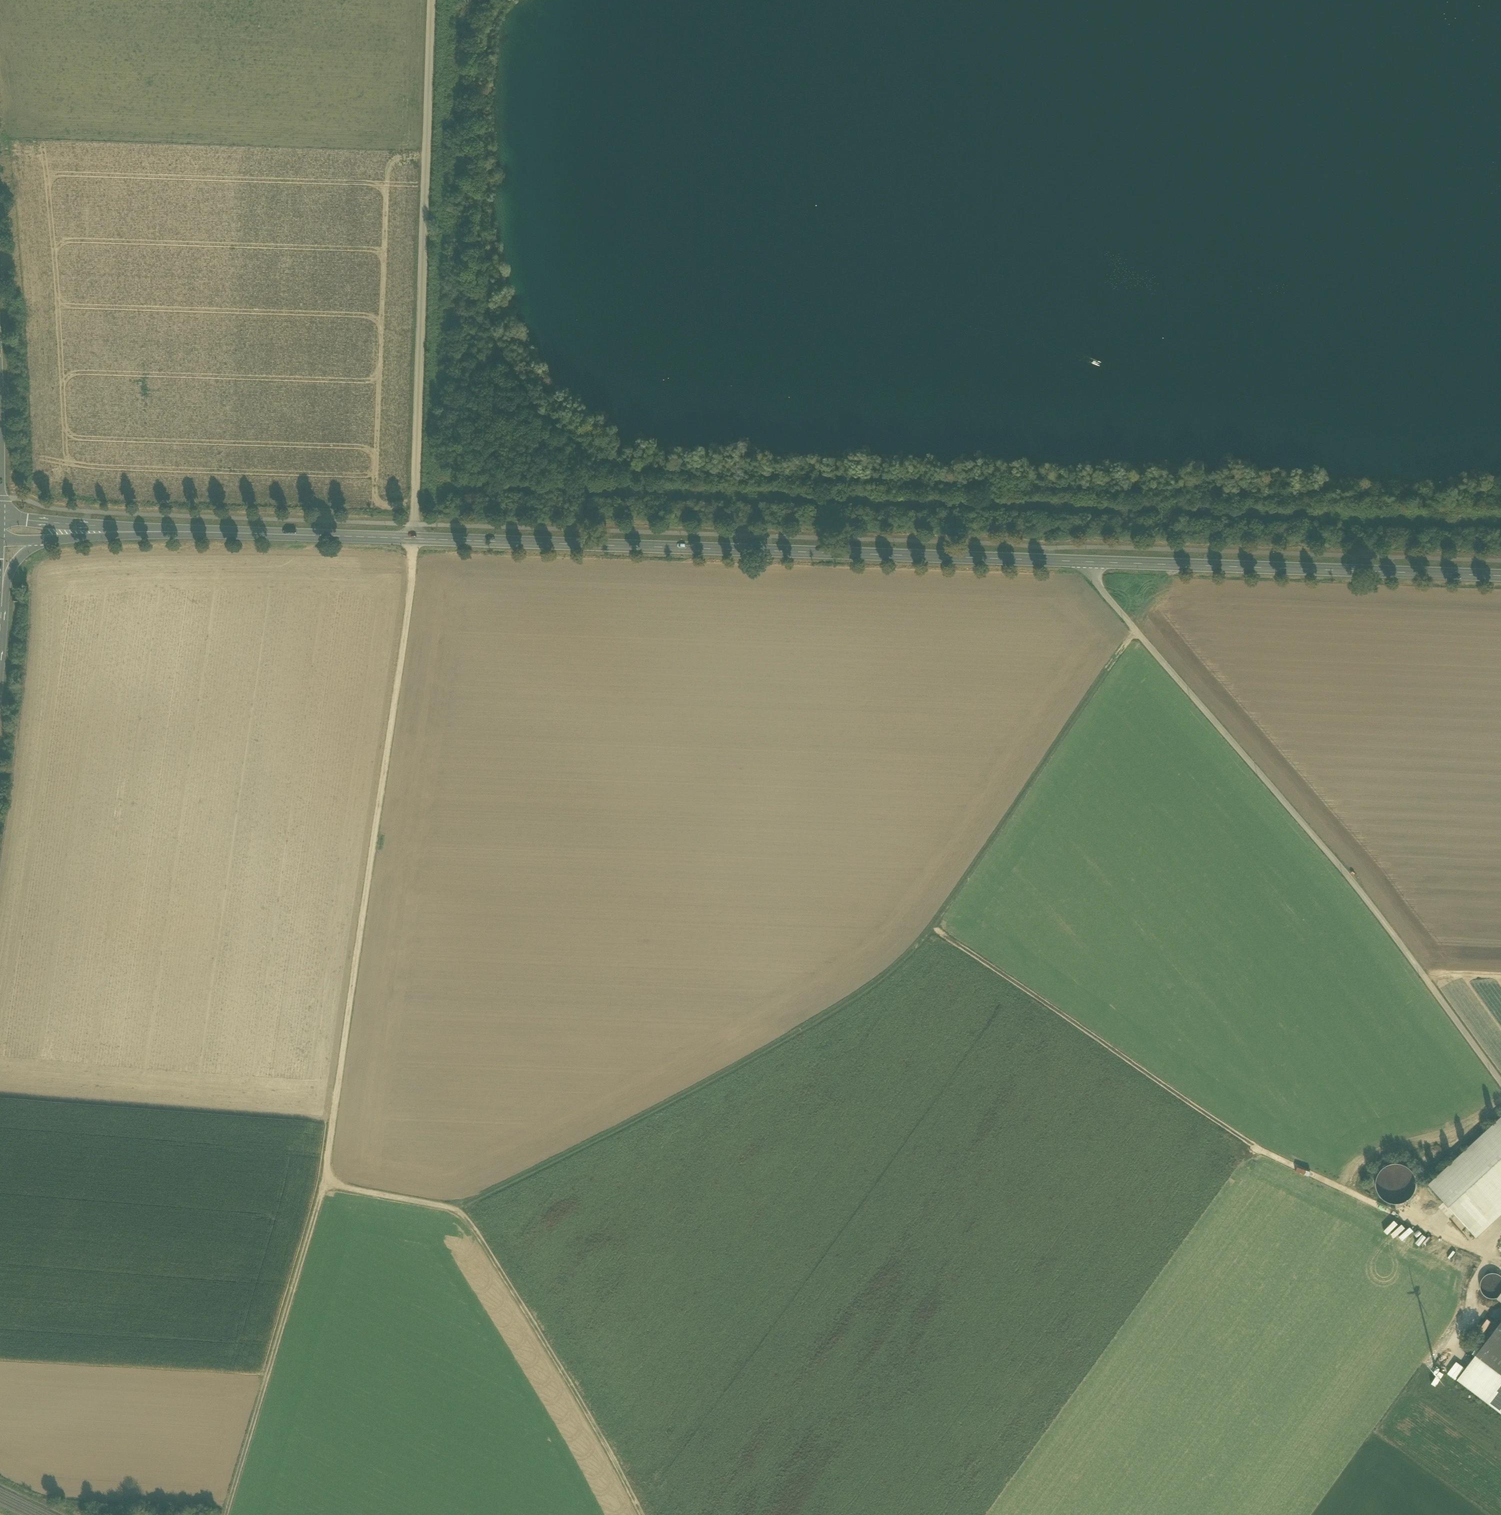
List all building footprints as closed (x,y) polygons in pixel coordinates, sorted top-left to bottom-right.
[(1469,1230),(1500,1200),(1500,1117),(1428,1185),(1469,1230)] [(1412,1172),(1406,1167),(1399,1164),(1391,1165),(1384,1168),(1379,1174),(1376,1181),(1376,1189),(1380,1196),(1385,1201),(1393,1204),(1401,1203),(1408,1200),(1413,1194),(1416,1187),(1415,1179),(1412,1172)] [(1469,1230),(1476,1238),(1500,1215),(1500,1200),(1469,1230)] [(1498,1275),(1494,1274),(1489,1275),(1486,1277),(1483,1281),(1482,1285),(1482,1290),(1484,1293),(1487,1296),(1491,1298),(1496,1298),(1500,1297),(1500,1296),(1500,1277),(1498,1275)] [(1479,1351),(1476,1349),(1473,1353),(1476,1355),(1475,1356),(1500,1375),(1500,1322),(1479,1351)] [(1475,1356),(1457,1379),(1500,1413),(1500,1375),(1475,1356)]
